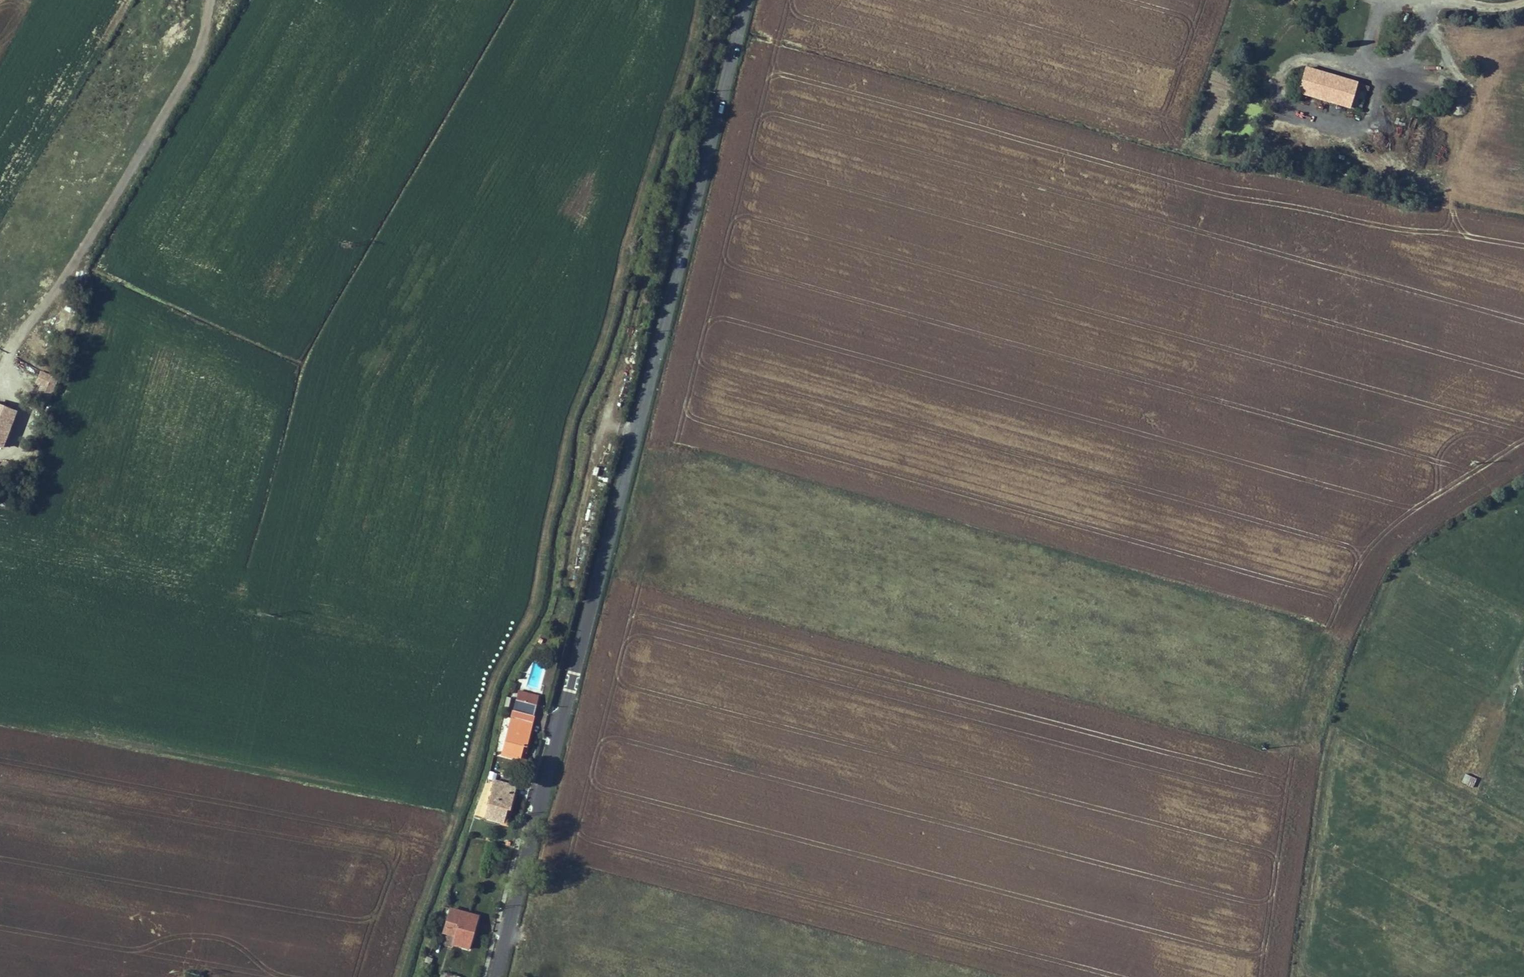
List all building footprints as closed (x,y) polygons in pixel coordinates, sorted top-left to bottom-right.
[(1350,109),(1357,83),(1306,67),(1298,92),(1350,109)] [(1369,87),(1357,83),(1350,109),(1361,112),(1369,87)] [(1432,111),(1434,105),(1414,100),(1412,106),(1432,111)] [(50,398),(57,377),(41,372),(34,393),(50,398)] [(3,450),(18,412),(0,405),(0,448),(3,450)] [(535,663),(529,676),(539,680),(544,666),(535,663)] [(535,716),(539,697),(518,692),(514,711),(535,716)] [(520,759),(522,750),(523,746),(526,747),(532,723),(511,718),(502,754),(520,759)] [(1464,774),(1461,784),(1473,787),(1476,778),(1464,774)] [(485,817),(503,822),(506,810),(509,811),(515,786),(495,781),(485,817)] [(477,917),(451,909),(444,932),(455,935),(453,944),(468,948),(477,917)]
